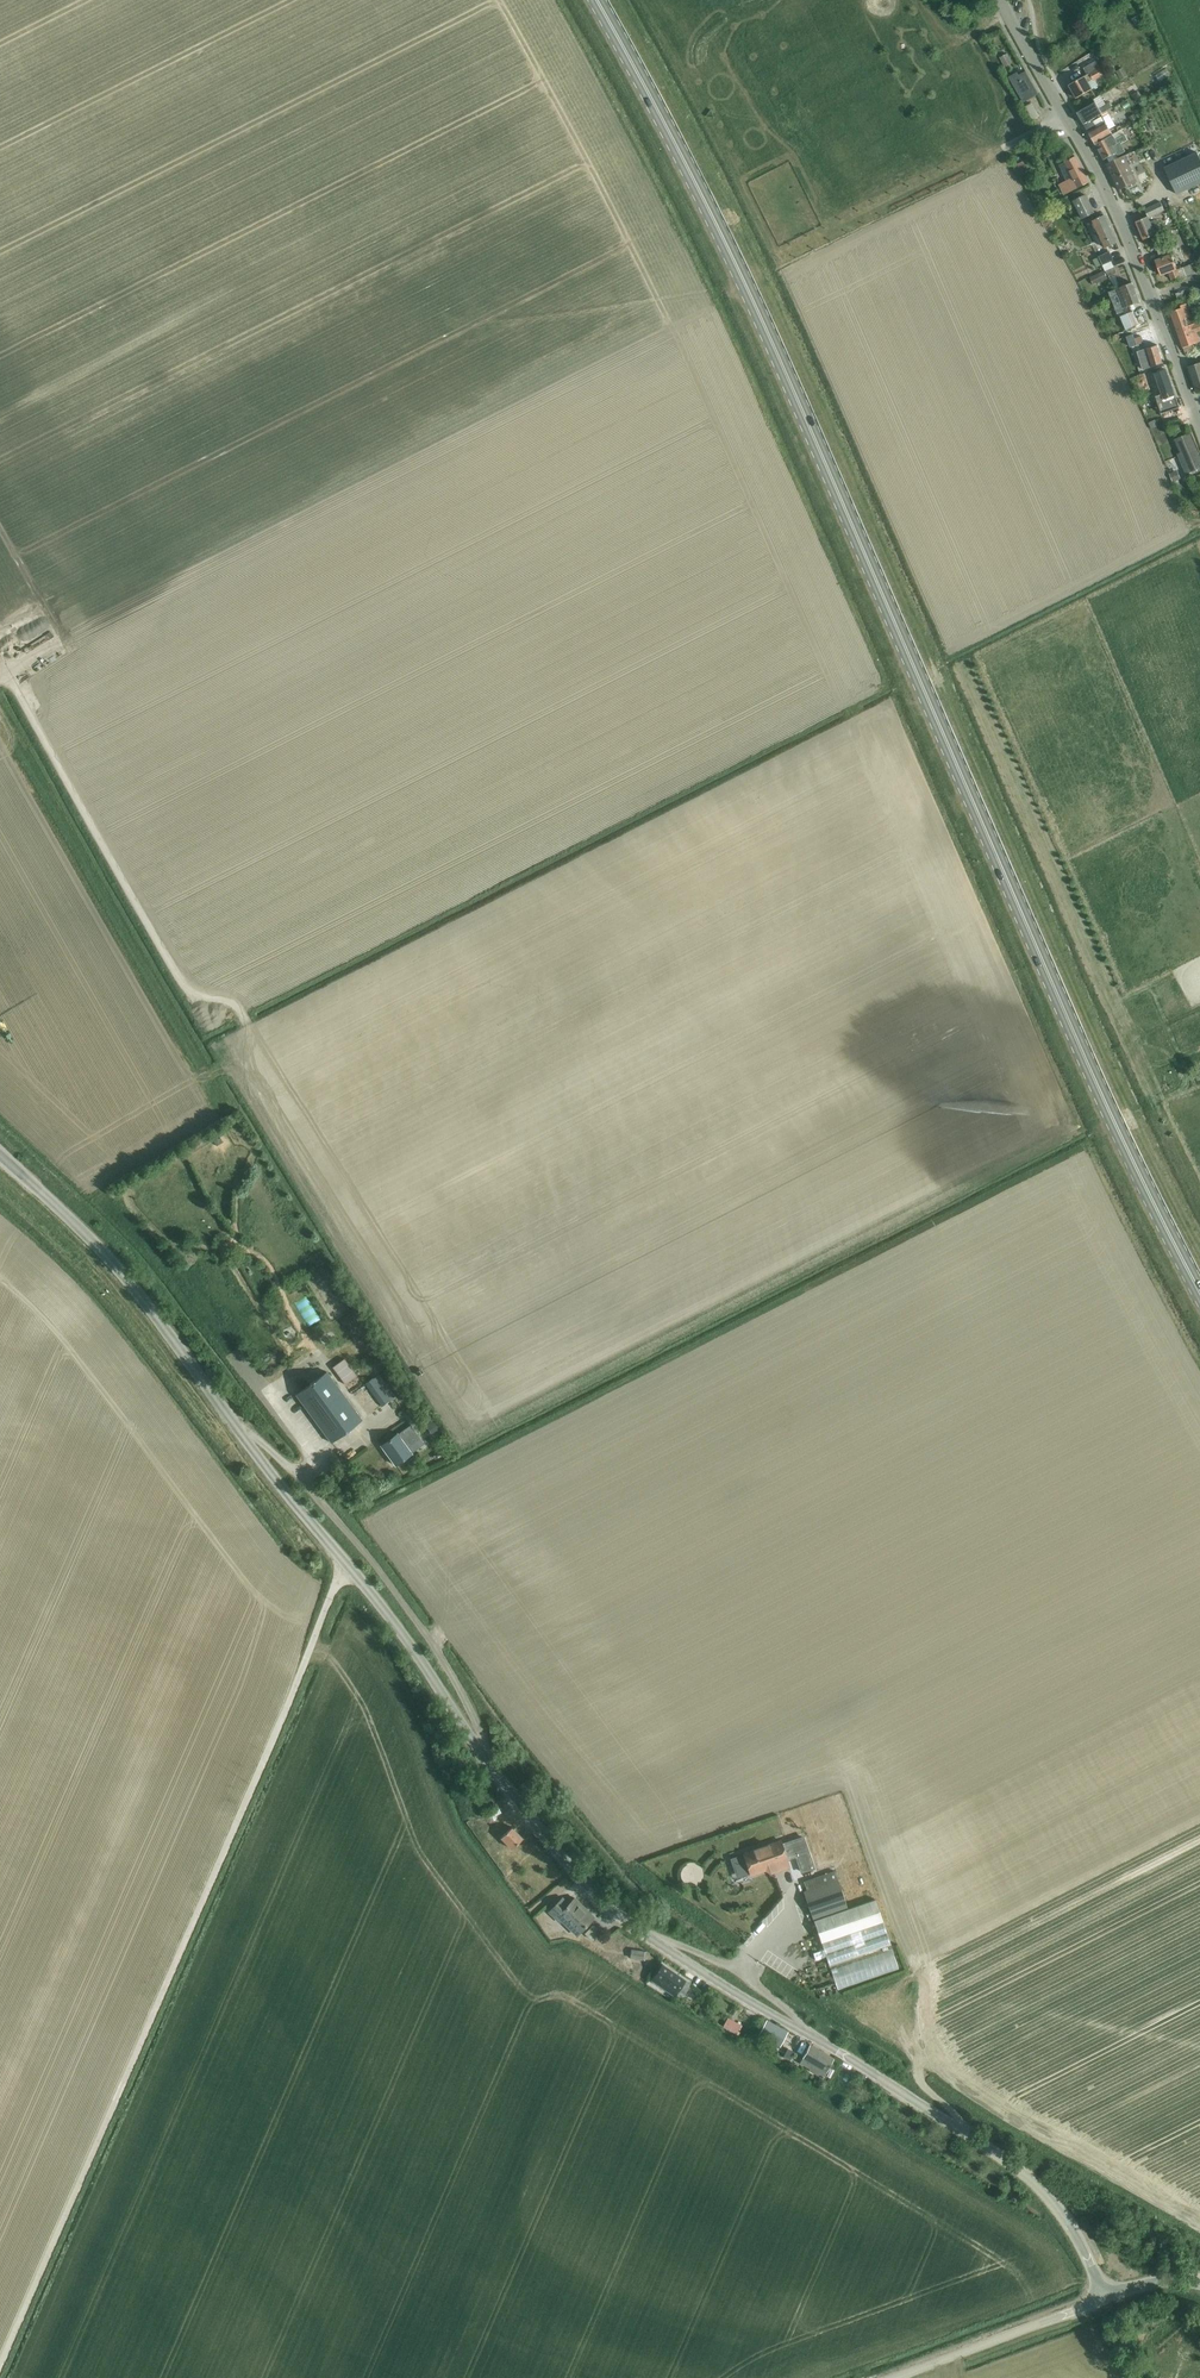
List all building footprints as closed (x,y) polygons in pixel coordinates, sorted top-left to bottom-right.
[(1007,53),(1000,57),(1005,66),(1012,62),(1007,53)] [(1099,68),(1095,61),(1083,68),(1087,75),(1069,85),(1077,98),(1093,89),(1088,82),(1093,79),(1093,80),(1104,74),(1100,67),(1099,68)] [(1127,76),(1122,67),(1115,71),(1120,80),(1127,76)] [(1017,73),(1010,77),(1024,102),(1031,98),(1039,94),(1026,72),(1019,76),(1017,73)] [(1138,92),(1132,96),(1136,101),(1142,97),(1138,92)] [(1107,110),(1112,107),(1109,102),(1106,104),(1101,95),(1095,99),(1096,101),(1078,112),(1089,132),(1097,127),(1093,120),(1092,119),(1101,114),(1107,110)] [(1031,104),(1025,108),(1032,121),(1039,117),(1031,104)] [(1097,127),(1089,132),(1095,142),(1113,134),(1110,129),(1116,125),(1107,110),(1101,114),(1102,115),(1093,120),(1097,127)] [(1126,139),(1121,130),(1113,134),(1095,142),(1105,159),(1115,153),(1117,156),(1126,152),(1120,142),(1126,139)] [(1199,182),(1199,161),(1196,153),(1165,168),(1176,193),(1199,182)] [(1127,154),(1123,156),(1106,163),(1118,189),(1135,182),(1128,165),(1131,164),(1127,154)] [(1076,157),(1066,162),(1060,164),(1068,179),(1061,183),(1067,194),(1089,182),(1087,179),(1076,157)] [(1021,162),(1013,167),(1016,171),(1019,176),(1026,172),(1021,162)] [(1095,212),(1087,195),(1074,201),(1083,218),(1095,212)] [(1147,216),(1148,216),(1163,209),(1160,202),(1144,209),(1147,216)] [(1117,243),(1104,215),(1092,220),(1105,248),(1117,243)] [(1148,216),(1147,216),(1135,222),(1143,239),(1155,234),(1159,232),(1153,219),(1150,221),(1148,216)] [(1161,258),(1155,260),(1158,267),(1161,275),(1168,272),(1171,279),(1179,276),(1180,278),(1194,273),(1190,264),(1178,269),(1175,261),(1173,254),(1175,253),(1172,245),(1158,250),(1161,258)] [(1109,252),(1098,257),(1099,257),(1102,265),(1103,266),(1114,260),(1109,252)] [(1099,257),(1094,260),(1097,267),(1102,265),(1099,257)] [(1086,267),(1079,269),(1082,276),(1089,274),(1086,267)] [(1107,278),(1104,271),(1097,274),(1101,281),(1107,278)] [(1120,287),(1109,292),(1118,314),(1121,313),(1124,312),(1123,310),(1123,309),(1129,306),(1139,302),(1140,302),(1132,283),(1127,284),(1121,287),(1120,287)] [(1175,293),(1177,300),(1191,295),(1188,289),(1176,293),(1175,293)] [(1192,316),(1187,303),(1181,305),(1182,308),(1171,311),(1186,355),(1199,351),(1199,337),(1198,332),(1199,332),(1199,322),(1199,321),(1194,323),(1192,316)] [(1125,329),(1138,324),(1133,312),(1120,317),(1125,329)] [(1133,334),(1127,336),(1131,347),(1134,346),(1134,345),(1136,345),(1134,339),(1133,334)] [(1141,336),(1134,339),(1136,345),(1137,345),(1144,343),(1141,336)] [(1147,352),(1140,355),(1134,357),(1136,364),(1143,361),(1146,371),(1153,368),(1152,366),(1162,362),(1156,345),(1146,348),(1147,352)] [(1189,366),(1197,392),(1198,392),(1199,392),(1199,362),(1189,366)] [(1163,393),(1155,396),(1162,414),(1179,407),(1175,397),(1176,397),(1166,368),(1156,372),(1160,384),(1163,393)] [(1181,419),(1170,424),(1167,425),(1171,434),(1184,428),(1181,419)] [(1155,420),(1148,423),(1151,429),(1158,426),(1155,420)] [(1186,474),(1199,468),(1199,459),(1189,433),(1175,439),(1181,452),(1177,453),(1186,474)] [(1173,482),(1174,482),(1181,479),(1177,471),(1171,474),(1170,474),(1173,482)] [(344,1359),(333,1367),(345,1384),(356,1376),(344,1359)] [(362,1420),(327,1371),(295,1394),(330,1443),(362,1420)] [(388,1401),(372,1379),(364,1384),(380,1407),(388,1401)] [(428,1422),(424,1425),(432,1436),(436,1434),(441,1430),(433,1418),(428,1422)] [(407,1447),(420,1438),(410,1425),(380,1446),(394,1466),(411,1453),(407,1447)] [(511,1828),(500,1838),(505,1844),(510,1849),(521,1839),(511,1828)] [(744,1855),(731,1859),(737,1877),(750,1873),(751,1875),(775,1867),(776,1871),(789,1867),(780,1841),(743,1854),(744,1855)] [(804,1880),(808,1891),(803,1892),(813,1920),(829,1965),(890,1944),(875,1900),(848,1909),(838,1880),(835,1870),(804,1880)] [(561,1898),(548,1912),(559,1923),(561,1921),(575,1935),(593,1917),(573,1898),(567,1904),(561,1898)] [(594,1937),(600,1928),(595,1924),(589,1933),(594,1937)] [(782,1946),(784,1953),(808,1947),(806,1939),(782,1946)] [(642,1960),(643,1951),(632,1950),(630,1958),(642,1960)] [(684,1979),(661,1965),(653,1977),(654,1977),(651,1982),(668,1992),(671,1988),(683,1995),(690,1983),(684,1980),(684,1979)] [(736,2033),(740,2025),(728,2017),(723,2026),(736,2033)] [(783,2039),(787,2032),(766,2020),(759,2033),(769,2038),(772,2033),(783,2039)] [(809,2071),(823,2078),(833,2059),(808,2046),(801,2060),(812,2065),(809,2071)]
